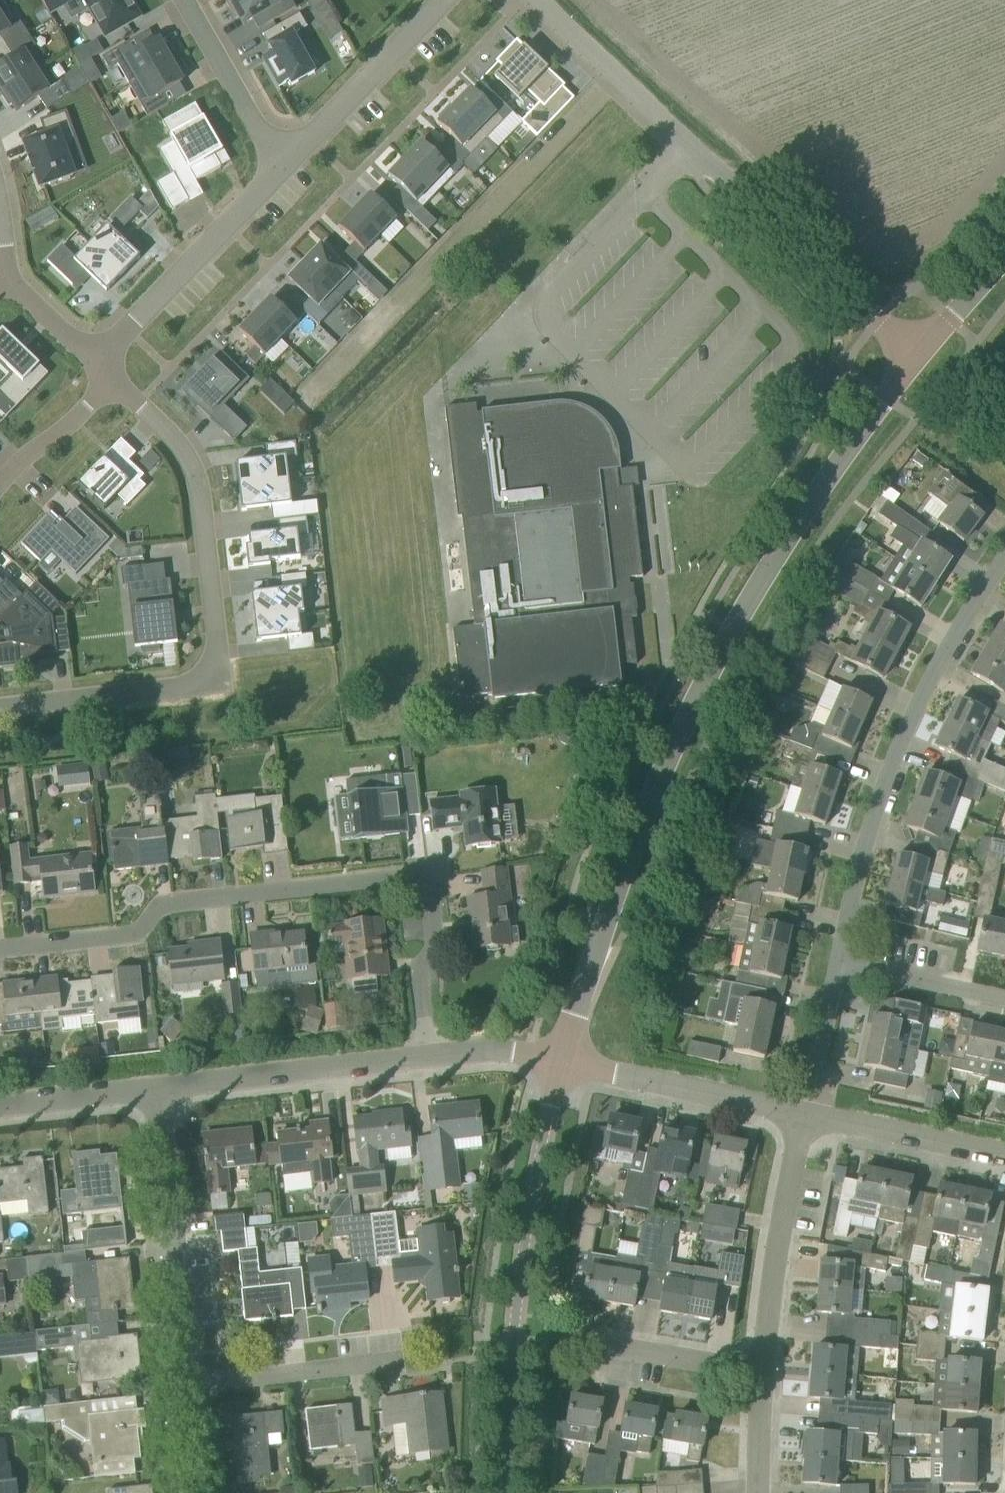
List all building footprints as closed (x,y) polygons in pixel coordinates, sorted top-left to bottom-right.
[(50,14),(65,5),(72,17),(89,8),(106,37),(128,24),(140,17),(131,0),(42,0),(50,14)] [(230,6),(237,18),(240,16),(244,24),(267,10),(273,21),(296,8),(292,0),(240,0),(230,6)] [(7,48),(28,34),(21,22),(17,24),(6,6),(0,10),(0,37),(7,48)] [(292,85),(315,72),(303,51),(306,50),(296,33),(308,26),(300,13),(264,34),(274,53),(264,59),(280,87),(290,81),(292,85)] [(315,31),(333,64),(356,52),(338,19),(315,31)] [(28,34),(7,48),(14,58),(0,68),(0,92),(1,94),(44,66),(33,48),(36,46),(28,34)] [(109,69),(118,64),(129,84),(174,59),(167,46),(165,46),(166,48),(164,49),(159,40),(156,42),(135,54),(128,42),(102,57),(109,69)] [(503,68),(495,77),(520,100),(528,92),(528,91),(540,102),(539,103),(522,121),(538,136),(574,98),(564,88),(547,72),(549,70),(524,46),(524,47),(520,43),(512,52),(510,50),(498,62),(504,68),(503,68)] [(72,51),(81,65),(91,59),(93,58),(86,47),(82,45),(72,51)] [(97,68),(91,59),(81,65),(80,66),(85,75),(97,68)] [(182,72),(174,59),(129,84),(148,117),(169,104),(163,93),(183,82),(178,73),(180,72),(180,73),(182,72)] [(72,93),(64,81),(57,85),(44,66),(1,94),(9,106),(12,104),(16,111),(39,97),(47,109),(72,93)] [(484,102),(472,90),(465,97),(455,107),(488,139),(498,149),(523,123),(522,121),(493,93),(484,102)] [(438,125),(471,156),(488,139),(455,107),(453,109),(451,106),(440,117),(443,120),(438,125)] [(206,189),(201,180),(230,164),(211,131),(199,109),(162,130),(163,132),(154,137),(155,139),(158,137),(166,150),(172,147),(184,168),(174,174),(189,199),(206,189)] [(42,121),(47,136),(25,144),(30,160),(29,160),(34,172),(35,172),(40,188),(45,186),(74,175),(64,147),(77,142),(66,112),(42,121)] [(422,142),(405,159),(439,191),(455,174),(464,165),(440,143),(432,152),(422,142)] [(423,208),(439,191),(405,159),(389,176),(399,186),(390,194),(396,200),(406,209),(414,217),(423,208)] [(174,174),(157,183),(173,210),(176,208),(190,201),(182,188),(174,174)] [(406,209),(396,200),(387,209),(371,194),(355,211),(381,235),(406,209)] [(132,197),(111,219),(123,230),(143,208),(138,203),(133,199),(132,197)] [(356,261),(381,235),(355,211),(339,228),(355,243),(346,252),(356,261)] [(107,227),(91,243),(124,275),(140,257),(118,236),(107,227)] [(713,237),(720,244),(724,247),(731,239),(720,229),(713,237)] [(73,285),(86,272),(107,292),(124,275),(91,243),(76,259),(63,246),(48,261),(73,285)] [(306,263),(334,290),(350,274),(347,271),(321,246),(306,263)] [(356,261),(347,271),(350,274),(366,290),(375,280),(356,261)] [(334,290),(306,263),(290,279),(311,299),(301,309),(306,313),(319,325),(328,315),(319,306),(334,290)] [(256,315),(281,339),(306,313),(301,309),(296,304),(287,313),(272,298),(256,315)] [(281,339),(256,315),(240,331),(255,346),(246,356),(256,365),(281,339)] [(14,376),(0,390),(0,392),(16,407),(48,375),(24,351),(20,354),(10,344),(14,341),(3,330),(0,330),(0,362),(14,376)] [(205,368),(206,369),(201,375),(199,373),(182,391),(235,441),(236,440),(213,418),(225,406),(250,379),(237,366),(221,351),(205,368)] [(288,396),(284,393),(274,403),(285,413),(295,403),(288,396)] [(461,697),(492,694),(493,701),(622,686),(620,666),(637,664),(632,619),(637,618),(633,585),(630,585),(630,578),(643,577),(643,575),(641,575),(631,489),(633,489),(633,487),(620,488),(619,479),(618,470),(621,470),(620,454),(616,455),(614,445),(610,437),(605,428),(599,421),(591,415),(583,411),(574,408),(565,406),(555,407),(555,403),(482,411),(482,413),(477,414),(476,404),(445,408),(458,517),(464,517),(474,607),(473,607),(473,608),(476,608),(478,626),(453,629),(460,687),(458,687),(459,692),(461,692),(461,697)] [(237,462),(239,486),(289,481),(287,458),(298,457),(296,442),(266,445),(267,459),(237,462)] [(152,451),(141,463),(150,471),(161,459),(152,451)] [(129,461),(128,460),(118,471),(104,457),(78,484),(89,495),(88,496),(93,501),(94,500),(105,510),(118,496),(129,484),(133,488),(140,480),(144,476),(135,467),(129,461)] [(905,466),(903,480),(921,482),(923,468),(905,466)] [(951,509),(940,523),(964,541),(982,517),(974,510),(983,499),(974,492),(945,470),(929,492),(934,496),(951,509)] [(292,503),(289,481),(239,486),(242,510),(272,507),(274,521),(279,520),(307,517),(305,502),(292,503)] [(881,500),(874,510),(879,513),(879,514),(898,527),(890,538),(903,546),(915,554),(906,566),(936,585),(951,560),(925,544),(925,543),(906,531),(913,519),(888,502),(887,503),(881,500)] [(52,550),(62,560),(76,573),(109,539),(76,507),(63,521),(60,524),(57,521),(49,514),(42,522),(41,522),(21,543),(25,547),(26,547),(41,561),(41,562),(52,550)] [(309,535),(307,517),(279,520),(280,532),(249,535),(250,546),(246,547),(249,568),(271,565),(270,561),(301,558),(298,536),(309,535)] [(126,548),(117,539),(109,548),(117,556),(126,548)] [(126,549),(119,557),(119,560),(143,557),(142,547),(126,549)] [(895,559),(880,581),(892,589),(894,590),(921,607),(936,585),(895,559)] [(849,562),(841,576),(869,592),(877,578),(849,562)] [(137,611),(141,647),(142,652),(160,650),(160,645),(176,643),(173,621),(170,621),(169,605),(166,580),(148,582),(146,566),(146,565),(131,567),(121,568),(123,586),(128,585),(140,584),(143,610),(137,611)] [(252,594),(254,618),(299,613),(304,612),(302,589),(307,588),(306,573),(281,576),(282,590),(252,594)] [(869,592),(841,576),(832,590),(853,602),(850,606),(856,609),(854,613),(865,619),(864,621),(872,625),(865,638),(896,654),(909,628),(881,614),(862,604),(869,592)] [(23,665),(23,661),(51,658),(50,653),(70,651),(65,611),(36,583),(24,596),(6,580),(0,586),(0,596),(13,608),(1,620),(9,627),(11,639),(7,643),(6,644),(0,645),(0,668),(23,665)] [(302,635),(299,613),(254,618),(257,642),(288,638),(289,652),(314,649),(313,634),(302,635)] [(987,650),(1004,661),(1004,628),(1001,626),(987,650)] [(837,654),(852,662),(883,678),(896,654),(865,638),(860,648),(852,644),(850,647),(838,641),(835,646),(831,643),(829,648),(807,636),(799,651),(808,655),(831,666),(837,654)] [(987,650),(973,674),(1004,693),(998,703),(1004,707),(1004,661),(987,650)] [(808,655),(801,667),(824,679),(831,666),(808,655)] [(873,702),(844,689),(833,714),(862,726),(873,702)] [(989,744),(990,742),(997,728),(1000,721),(1004,723),(1004,707),(998,703),(991,715),(988,713),(975,707),(959,700),(947,724),(989,744)] [(833,714),(827,728),(816,723),(794,730),(789,742),(835,759),(840,745),(851,750),(862,726),(833,714)] [(955,771),(975,780),(977,781),(1004,791),(1004,770),(984,761),(991,745),(989,744),(947,724),(936,747),(960,759),(955,771)] [(560,737),(560,738),(560,739),(560,740),(561,741),(561,742),(562,742),(562,743),(563,743),(563,744),(564,744),(565,745),(566,745),(567,745),(568,745),(569,745),(570,745),(571,744),(572,744),(573,743),(574,742),(574,741),(575,741),(575,740),(575,739),(575,738),(575,737),(575,736),(575,735),(575,734),(574,734),(574,733),(574,732),(573,732),(572,731),(571,730),(570,730),(569,730),(568,730),(567,730),(566,730),(565,730),(564,730),(564,731),(563,731),(563,732),(562,732),(561,733),(561,734),(560,735),(560,736),(560,737)] [(835,759),(789,742),(784,756),(799,762),(791,787),(833,801),(842,776),(830,772),(835,759)] [(172,749),(156,750),(157,761),(173,759),(172,749)] [(91,762),(96,783),(109,780),(104,759),(91,762)] [(266,760),(262,772),(274,775),(278,764),(266,760)] [(73,765),(75,786),(91,784),(88,763),(73,765)] [(955,797),(968,801),(969,798),(975,780),(955,771),(943,765),(941,765),(937,777),(931,775),(925,773),(915,801),(949,813),(955,797)] [(23,766),(4,767),(6,804),(24,803),(23,766)] [(420,815),(416,774),(346,782),(351,820),(353,840),(407,833),(408,840),(409,840),(406,817),(420,815)] [(825,826),(833,801),(791,787),(783,812),(777,811),(773,829),(783,831),(807,836),(811,821),(825,826)] [(142,828),(111,831),(115,871),(169,865),(168,860),(164,821),(160,790),(138,793),(142,828)] [(461,799),(431,802),(434,830),(454,828),(454,825),(464,824),(467,847),(501,843),(495,791),(461,795),(461,799)] [(198,817),(164,821),(168,860),(185,858),(184,852),(193,851),(194,862),(223,859),(216,795),(196,798),(198,817)] [(257,815),(228,819),(231,849),(265,846),(265,842),(271,842),(272,853),(288,851),(282,796),(255,799),(257,815)] [(918,831),(915,843),(938,850),(949,853),(957,832),(944,827),(949,813),(915,801),(906,827),(918,831)] [(751,865),(772,870),(772,869),(803,876),(809,850),(805,849),(807,836),(773,829),(770,843),(757,840),(751,865)] [(985,865),(988,853),(990,839),(982,837),(976,863),(985,865)] [(898,854),(892,880),(942,893),(942,892),(946,878),(943,877),(949,853),(938,850),(915,843),(910,857),(898,854)] [(28,846),(11,848),(16,884),(43,881),(45,898),(95,892),(90,854),(29,861),(28,846)] [(985,865),(975,914),(990,918),(1003,856),(988,853),(985,865)] [(486,898),(469,900),(474,949),(510,945),(510,944),(519,943),(517,928),(508,929),(504,896),(509,896),(506,869),(483,872),(486,898)] [(735,903),(752,906),(783,912),(786,899),(798,902),(803,876),(772,869),(772,870),(769,886),(758,883),(738,891),(735,903)] [(946,893),(942,892),(942,893),(892,880),(885,905),(887,906),(884,919),(919,928),(923,913),(917,911),(920,900),(942,906),(946,893)] [(755,948),(787,954),(792,928),(780,926),(783,912),(752,906),(744,945),(755,948)] [(942,917),(940,931),(970,935),(971,921),(942,917)] [(348,943),(352,979),(389,975),(382,920),(346,924),(346,925),(328,927),(330,945),(348,943)] [(985,920),(978,952),(1004,957),(1004,924),(985,920)] [(316,965),(307,966),(303,933),(269,937),(269,933),(251,935),(256,973),(288,969),(290,985),(318,982),(316,965)] [(202,981),(224,979),(220,941),(197,944),(197,948),(169,952),(172,984),(202,981)] [(744,945),(736,984),(767,990),(769,978),(781,980),(787,954),(755,948),(744,945)] [(95,1015),(96,1025),(140,1019),(138,1002),(144,1002),(140,967),(113,971),(114,975),(103,977),(104,985),(93,986),(92,986),(95,1015)] [(57,977),(37,979),(42,1021),(41,1021),(42,1032),(62,1029),(61,1019),(95,1015),(92,986),(93,986),(92,981),(58,985),(57,977)] [(41,1021),(42,1021),(37,979),(4,983),(5,991),(0,991),(0,1026),(41,1021)] [(221,985),(225,1017),(242,1015),(238,983),(221,985)] [(723,1023),(739,1026),(770,1033),(776,1007),(764,1004),(767,990),(736,984),(732,983),(726,1010),(723,1023)] [(873,1025),(870,1041),(916,1051),(921,1031),(925,1012),(926,1008),(890,1000),(890,1004),(889,1005),(887,1018),(875,1015),(873,1025)] [(346,1024),(344,1005),(326,1006),(329,1026),(346,1024)] [(310,1007),(302,1030),(315,1034),(316,1035),(316,1034),(324,1011),(310,1007)] [(770,1033),(739,1026),(734,1052),(765,1058),(770,1033)] [(950,1069),(988,1077),(998,1031),(973,1026),(970,1037),(957,1034),(950,1069)] [(998,1031),(988,1077),(989,1077),(988,1082),(1004,1086),(1004,1032),(998,1031)] [(722,1048),(690,1041),(687,1056),(719,1063),(722,1048)] [(916,1051),(870,1041),(864,1067),(876,1069),(873,1083),(906,1090),(908,1076),(911,1077),(916,1058),(915,1057),(916,1051)] [(113,1043),(101,1044),(103,1056),(115,1055),(113,1043)] [(85,1061),(102,1061),(101,1049),(85,1049),(85,1061)] [(927,1090),(924,1108),(940,1111),(943,1093),(927,1090)] [(994,1109),(1000,1114),(1004,1113),(1004,1100),(1004,1098),(996,1101),(994,1109)] [(430,1109),(433,1135),(434,1141),(435,1141),(438,1164),(423,1166),(426,1191),(424,1191),(426,1208),(432,1208),(430,1190),(459,1187),(453,1139),(482,1136),(478,1104),(430,1109)] [(351,1197),(358,1196),(386,1193),(383,1167),(379,1168),(377,1150),(412,1146),(410,1120),(403,1121),(402,1112),(354,1118),(360,1170),(348,1172),(350,1195),(351,1197)] [(635,1207),(636,1207),(647,1154),(635,1152),(641,1122),(611,1116),(608,1129),(597,1127),(590,1158),(605,1161),(605,1160),(617,1162),(616,1164),(632,1167),(631,1171),(629,1171),(622,1205),(617,1203),(615,1212),(624,1213),(624,1211),(634,1213),(635,1207)] [(329,1159),(332,1159),(328,1121),(310,1123),(311,1131),(300,1132),(300,1128),(297,1128),(297,1131),(279,1133),(280,1143),(266,1144),(269,1166),(282,1164),(284,1176),(312,1173),(313,1184),(331,1182),(329,1159)] [(687,1179),(696,1181),(697,1177),(700,1165),(689,1163),(695,1134),(664,1127),(660,1150),(648,1148),(647,1154),(636,1207),(649,1210),(652,1211),(656,1189),(659,1175),(687,1181),(687,1179)] [(226,1168),(256,1165),(252,1129),(203,1135),(207,1170),(208,1170),(210,1195),(228,1193),(226,1168)] [(715,1142),(707,1179),(707,1182),(737,1188),(744,1158),(747,1145),(716,1138),(715,1142)] [(80,1213),(79,1201),(121,1196),(116,1155),(100,1157),(99,1152),(73,1155),(78,1191),(62,1193),(64,1215),(80,1213)] [(48,1214),(44,1178),(42,1158),(24,1160),(25,1170),(0,1172),(0,1202),(0,1204),(27,1201),(29,1213),(29,1216),(48,1214)] [(834,1166),(833,1174),(835,1174),(834,1182),(844,1184),(845,1179),(847,1169),(834,1166)] [(845,1179),(833,1234),(847,1237),(852,1215),(877,1220),(886,1174),(862,1169),(859,1182),(845,1179)] [(910,1262),(913,1246),(913,1245),(923,1194),(909,1191),(912,1179),(886,1174),(877,1220),(904,1225),(897,1259),(903,1261),(910,1262)] [(478,1184),(464,1186),(466,1201),(480,1199),(478,1184)] [(932,1232),(955,1237),(965,1190),(941,1185),(939,1197),(923,1194),(913,1245),(913,1246),(929,1249),(932,1232)] [(965,1190),(955,1237),(956,1237),(957,1236),(983,1242),(979,1260),(974,1259),(971,1274),(970,1275),(981,1277),(989,1279),(1004,1203),(990,1200),(991,1196),(965,1190)] [(258,1208),(272,1206),(271,1193),(257,1195),(258,1208)] [(341,1196),(331,1210),(332,1220),(353,1217),(351,1197),(350,1195),(341,1196)] [(596,1228),(596,1227),(603,1228),(606,1210),(585,1206),(582,1225),(578,1253),(592,1255),(596,1228)] [(717,1226),(737,1230),(740,1211),(720,1207),(707,1206),(704,1225),(714,1226),(717,1226)] [(244,1213),(212,1217),(214,1233),(221,1232),(245,1230),(246,1229),(244,1213)] [(375,1253),(376,1267),(393,1266),(395,1283),(418,1280),(433,1278),(436,1301),(459,1298),(456,1274),(460,1274),(459,1269),(456,1270),(452,1237),(452,1234),(446,1235),(445,1226),(418,1229),(419,1239),(399,1241),(396,1213),(370,1216),(374,1253),(375,1253)] [(644,1215),(642,1226),(660,1229),(662,1218),(648,1216),(644,1215)] [(350,1255),(374,1253),(370,1216),(353,1217),(332,1220),(330,1220),(332,1240),(348,1238),(350,1255)] [(678,1233),(679,1233),(681,1221),(680,1221),(663,1219),(662,1218),(660,1229),(659,1233),(674,1235),(678,1233)] [(302,1244),(322,1241),(319,1222),(299,1225),(302,1244)] [(278,1227),(280,1240),(299,1238),(297,1225),(278,1227)] [(712,1241),(714,1226),(704,1225),(702,1240),(712,1241)] [(617,1256),(616,1259),(616,1261),(609,1303),(634,1307),(636,1299),(640,1275),(641,1271),(653,1273),(657,1245),(659,1233),(660,1229),(642,1226),(639,1244),(637,1259),(617,1256)] [(124,1229),(99,1232),(101,1249),(126,1246),(124,1229)] [(257,1249),(247,1250),(245,1230),(221,1232),(223,1253),(239,1251),(243,1290),(242,1290),(245,1322),(294,1316),(293,1310),(306,1309),(304,1289),(302,1269),(292,1270),(282,1271),(260,1273),(257,1249)] [(693,1270),(669,1265),(672,1248),(657,1245),(653,1273),(667,1276),(666,1280),(662,1303),(661,1312),(685,1316),(693,1270)] [(292,1264),(302,1263),(301,1246),(291,1246),(292,1264)] [(926,1265),(929,1249),(913,1246),(910,1262),(926,1265)] [(846,1249),(845,1263),(826,1262),(822,1261),(819,1288),(852,1290),(865,1291),(866,1268),(884,1272),(885,1272),(887,1265),(888,1258),(871,1255),(846,1249)] [(60,1255),(27,1259),(29,1280),(29,1282),(63,1278),(62,1268),(87,1265),(85,1252),(60,1255)] [(693,1270),(685,1316),(711,1321),(717,1285),(739,1289),(744,1257),(721,1253),(718,1271),(694,1267),(693,1270)] [(368,1300),(365,1265),(336,1268),(337,1275),(332,1276),(330,1256),(308,1258),(311,1295),(317,1294),(318,1314),(322,1313),(337,1311),(336,1303),(368,1300)] [(616,1261),(616,1259),(603,1257),(600,1269),(589,1267),(588,1273),(584,1299),(609,1303),(616,1261)] [(7,1261),(9,1282),(29,1280),(27,1259),(7,1261)] [(101,1298),(103,1311),(108,1310),(133,1307),(128,1260),(87,1265),(62,1268),(63,1278),(73,1277),(76,1300),(101,1298)] [(970,1275),(971,1274),(969,1274),(955,1271),(955,1272),(927,1267),(925,1280),(942,1284),(952,1286),(955,1287),(979,1290),(981,1277),(970,1275)] [(988,1291),(979,1290),(955,1287),(953,1302),(942,1301),(941,1311),(985,1316),(988,1291)] [(817,1312),(850,1315),(852,1290),(819,1288),(817,1312)] [(917,1346),(945,1348),(946,1337),(983,1341),(985,1316),(941,1311),(938,1334),(918,1332),(917,1346)] [(854,1319),(853,1333),(890,1336),(891,1322),(854,1319)] [(35,1332),(37,1349),(37,1351),(75,1347),(76,1362),(80,1362),(83,1384),(141,1377),(136,1336),(108,1339),(108,1341),(93,1343),(91,1326),(35,1332)] [(813,1373),(845,1375),(857,1376),(859,1348),(898,1350),(899,1337),(890,1336),(853,1333),(851,1350),(847,1350),(815,1347),(813,1373)] [(23,1351),(24,1358),(25,1360),(26,1362),(28,1364),(31,1364),(38,1363),(36,1351),(37,1351),(37,1349),(36,1350),(34,1334),(0,1338),(0,1354),(23,1351)] [(916,1360),(936,1362),(944,1363),(945,1360),(945,1348),(917,1346),(916,1360)] [(945,1385),(979,1388),(981,1362),(947,1360),(945,1385)] [(845,1375),(813,1373),(811,1398),(843,1401),(845,1375)] [(944,1408),(942,1408),(933,1407),(914,1407),(914,1401),(895,1401),(895,1405),(894,1420),(941,1422),(942,1410),(977,1413),(979,1388),(945,1385),(944,1408)] [(44,1393),(46,1409),(60,1407),(59,1391),(44,1393)] [(408,1423),(411,1454),(448,1450),(441,1394),(426,1395),(426,1394),(421,1395),(421,1396),(384,1400),(386,1426),(408,1423)] [(556,1439),(594,1445),(597,1429),(598,1429),(603,1401),(572,1396),(568,1423),(557,1421),(556,1439)] [(85,1440),(91,1439),(94,1464),(96,1477),(103,1477),(136,1473),(136,1472),(135,1472),(134,1459),(141,1458),(138,1429),(146,1428),(144,1410),(137,1410),(136,1397),(60,1407),(46,1409),(44,1409),(45,1422),(64,1420),(65,1427),(85,1440)] [(847,1402),(845,1418),(890,1422),(890,1421),(891,1405),(847,1402)] [(43,1405),(11,1409),(13,1426),(45,1422),(44,1409),(44,1408),(43,1405)] [(306,1410),(310,1450),(355,1446),(357,1465),(374,1463),(370,1431),(355,1433),(351,1405),(306,1410)] [(627,1405),(622,1433),(639,1436),(637,1452),(649,1454),(652,1439),(653,1439),(657,1410),(627,1405)] [(269,1477),(265,1435),(284,1433),(282,1414),(234,1419),(240,1482),(260,1481),(260,1478),(269,1477)] [(677,1414),(677,1416),(667,1414),(663,1440),(690,1445),(687,1460),(700,1463),(708,1419),(677,1414)] [(806,1448),(806,1458),(838,1461),(852,1462),(854,1433),(891,1436),(892,1422),(890,1421),(890,1422),(845,1418),(818,1415),(817,1433),(808,1433),(807,1434),(804,1434),(803,1447),(806,1448)] [(931,1435),(930,1459),(930,1460),(944,1460),(944,1459),(976,1459),(976,1434),(940,1433),(941,1422),(894,1420),(893,1434),(901,1434),(931,1435)] [(909,1441),(892,1441),(892,1456),(909,1456),(909,1441)] [(9,1465),(6,1465),(4,1442),(0,1442),(0,1492),(12,1492),(9,1465)] [(890,1463),(890,1454),(885,1454),(881,1456),(880,1463),(890,1463)] [(583,1487),(601,1486),(605,1458),(588,1455),(583,1487)] [(605,1458),(601,1486),(614,1486),(619,1460),(605,1458)] [(836,1486),(838,1461),(806,1458),(803,1484),(836,1486)] [(944,1459),(944,1460),(944,1484),(976,1485),(976,1459),(944,1459)] [(657,1487),(656,1487),(677,1486),(703,1484),(702,1470),(673,1473),(659,1472),(657,1487)] [(703,1484),(677,1486),(656,1487),(657,1492),(704,1492),(703,1484)] [(939,1484),(905,1485),(891,1485),(889,1485),(889,1492),(939,1492),(939,1484)]
